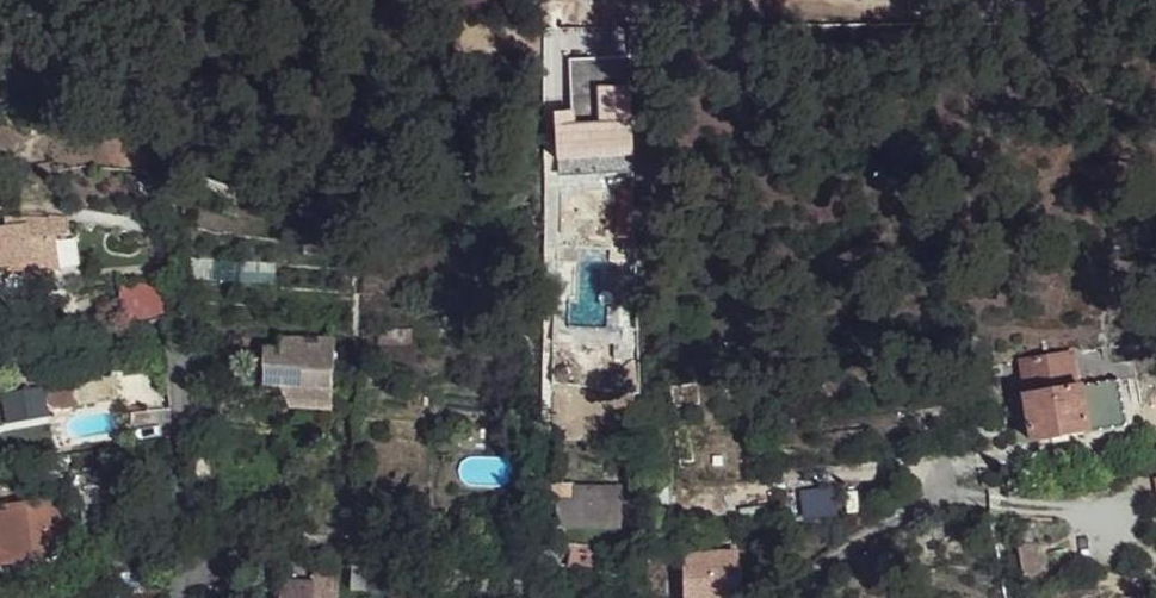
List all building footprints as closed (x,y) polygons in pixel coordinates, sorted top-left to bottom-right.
[(556,129),(557,161),(583,161),(634,158),(631,90),(598,91),(600,127),(556,129)] [(557,161),(558,175),(583,176),(583,161),(557,161)] [(0,228),(0,267),(31,264),(32,272),(60,269),(55,238),(55,235),(29,238),(27,225),(25,220),(4,219),(5,227),(0,228)] [(55,235),(55,238),(67,239),(66,220),(47,219),(47,221),(25,220),(27,225),(29,238),(55,235)] [(168,281),(118,287),(122,328),(148,326),(172,317),(168,281)] [(279,347),(266,346),(264,386),(281,388),(290,407),(332,410),(337,341),(280,337),(279,347)] [(1010,414),(1017,444),(1032,442),(1032,443),(1127,427),(1118,379),(1077,387),(1072,355),(1020,363),(1025,396),(1023,396),(1027,411),(1010,414)] [(47,388),(3,396),(7,421),(51,413),(47,388)] [(1023,396),(1006,399),(1010,414),(1027,411),(1023,396)] [(551,481),(551,503),(557,504),(556,526),(620,526),(620,490),(574,489),(574,485),(562,484),(562,481),(551,481)] [(51,552),(45,504),(26,507),(19,508),(0,510),(0,559),(51,552)] [(573,545),(568,563),(575,566),(606,572),(609,548),(593,547),(587,546),(577,546),(575,546),(573,545)] [(687,597),(739,597),(736,551),(685,554),(687,597)] [(352,567),(371,568),(372,553),(351,554),(350,568),(352,567)] [(371,568),(352,567),(351,591),(387,592),(388,568),(371,568)] [(280,582),(279,586),(279,597),(337,597),(338,572),(313,572),(313,585),(280,582)] [(264,584),(263,597),(279,597),(279,586),(264,584)]
